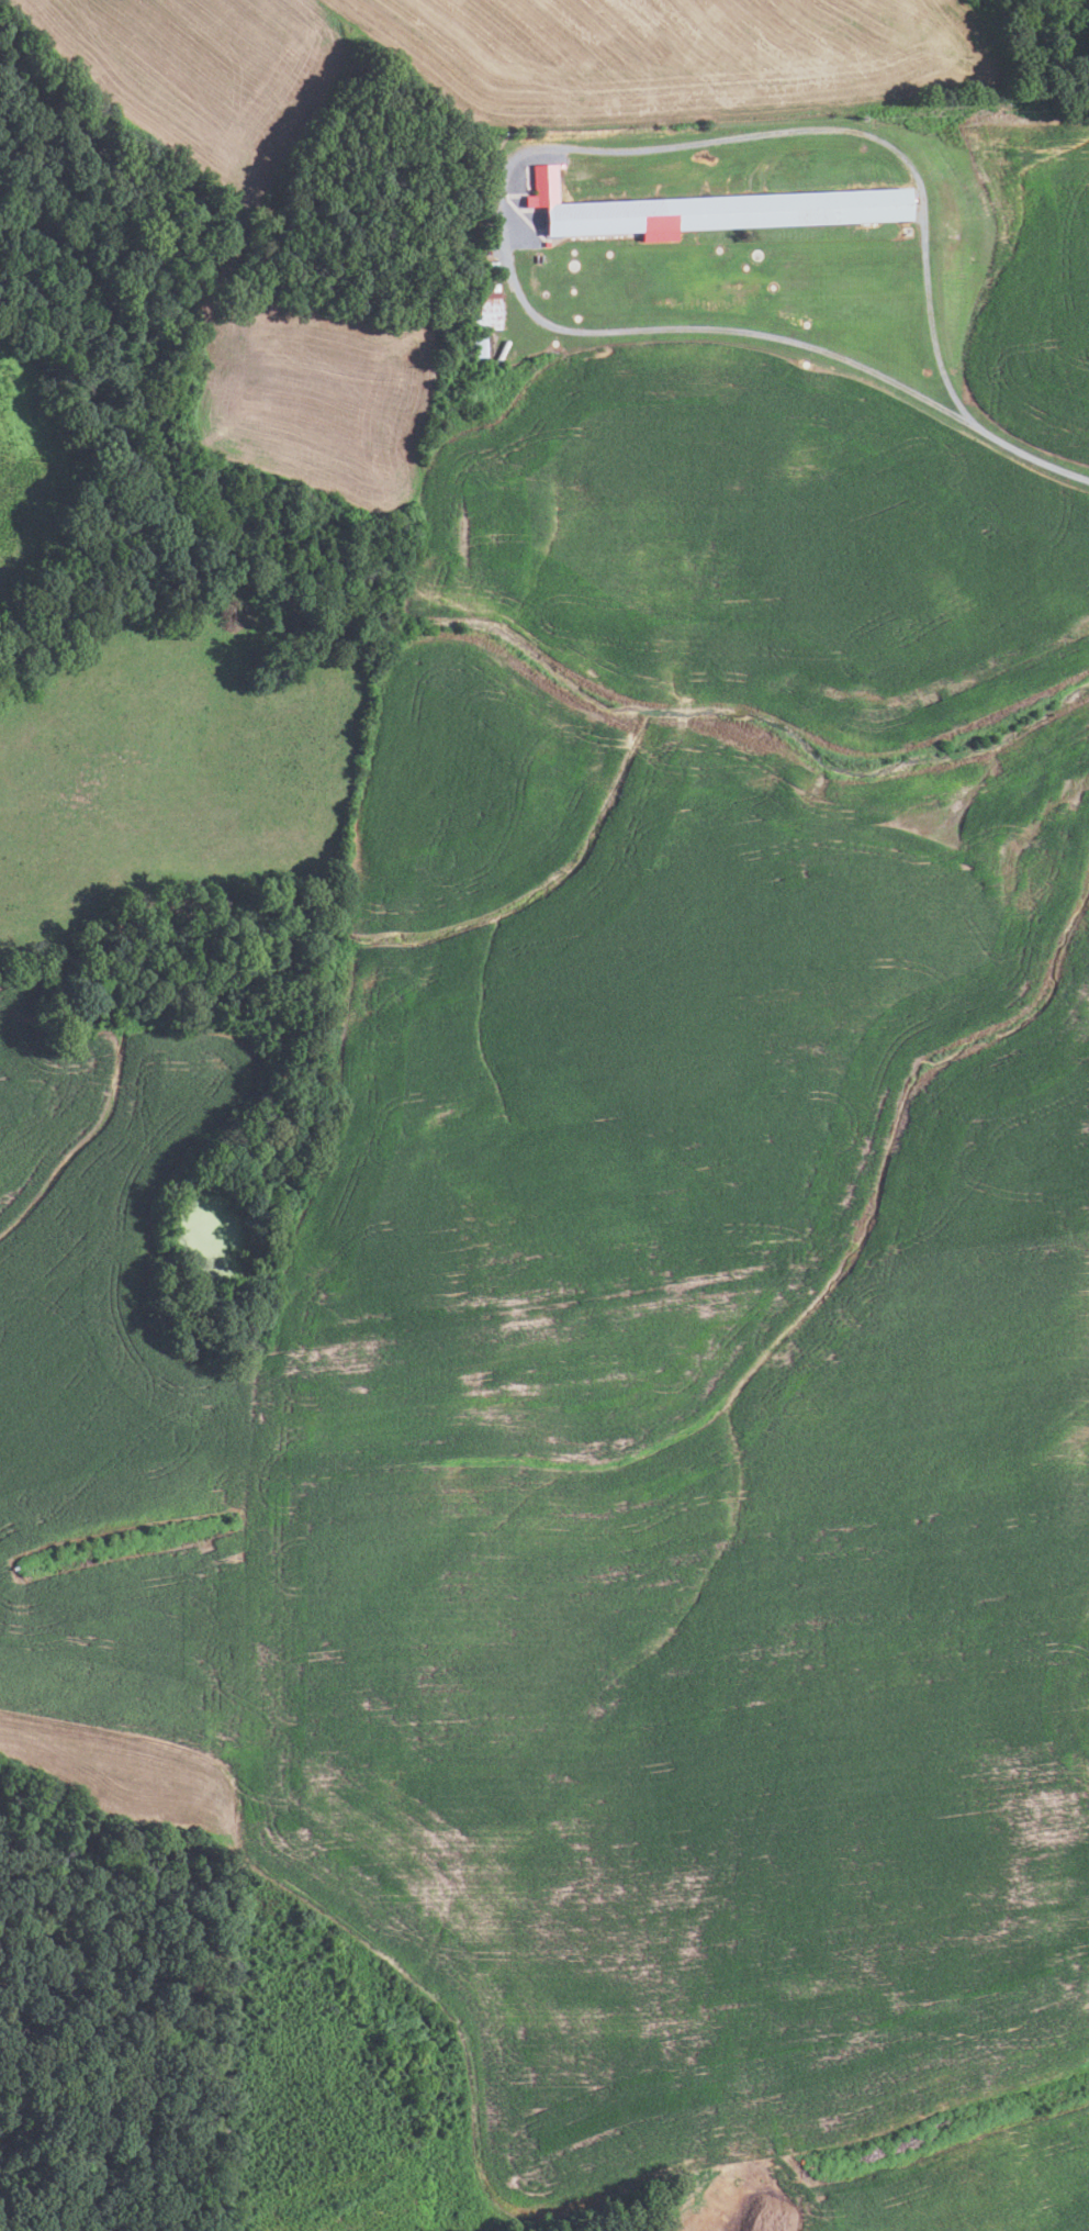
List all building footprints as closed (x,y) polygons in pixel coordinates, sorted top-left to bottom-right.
[(547,235),(643,232),(643,242),(677,241),(677,231),(908,222),(907,189),(555,202),(554,164),(532,165),(534,197),(525,197),(526,207),(546,207),(547,235)] [(474,332),(502,330),(501,298),(472,299),(474,332)] [(473,358),(489,357),(486,333),(471,334),(473,358)]
